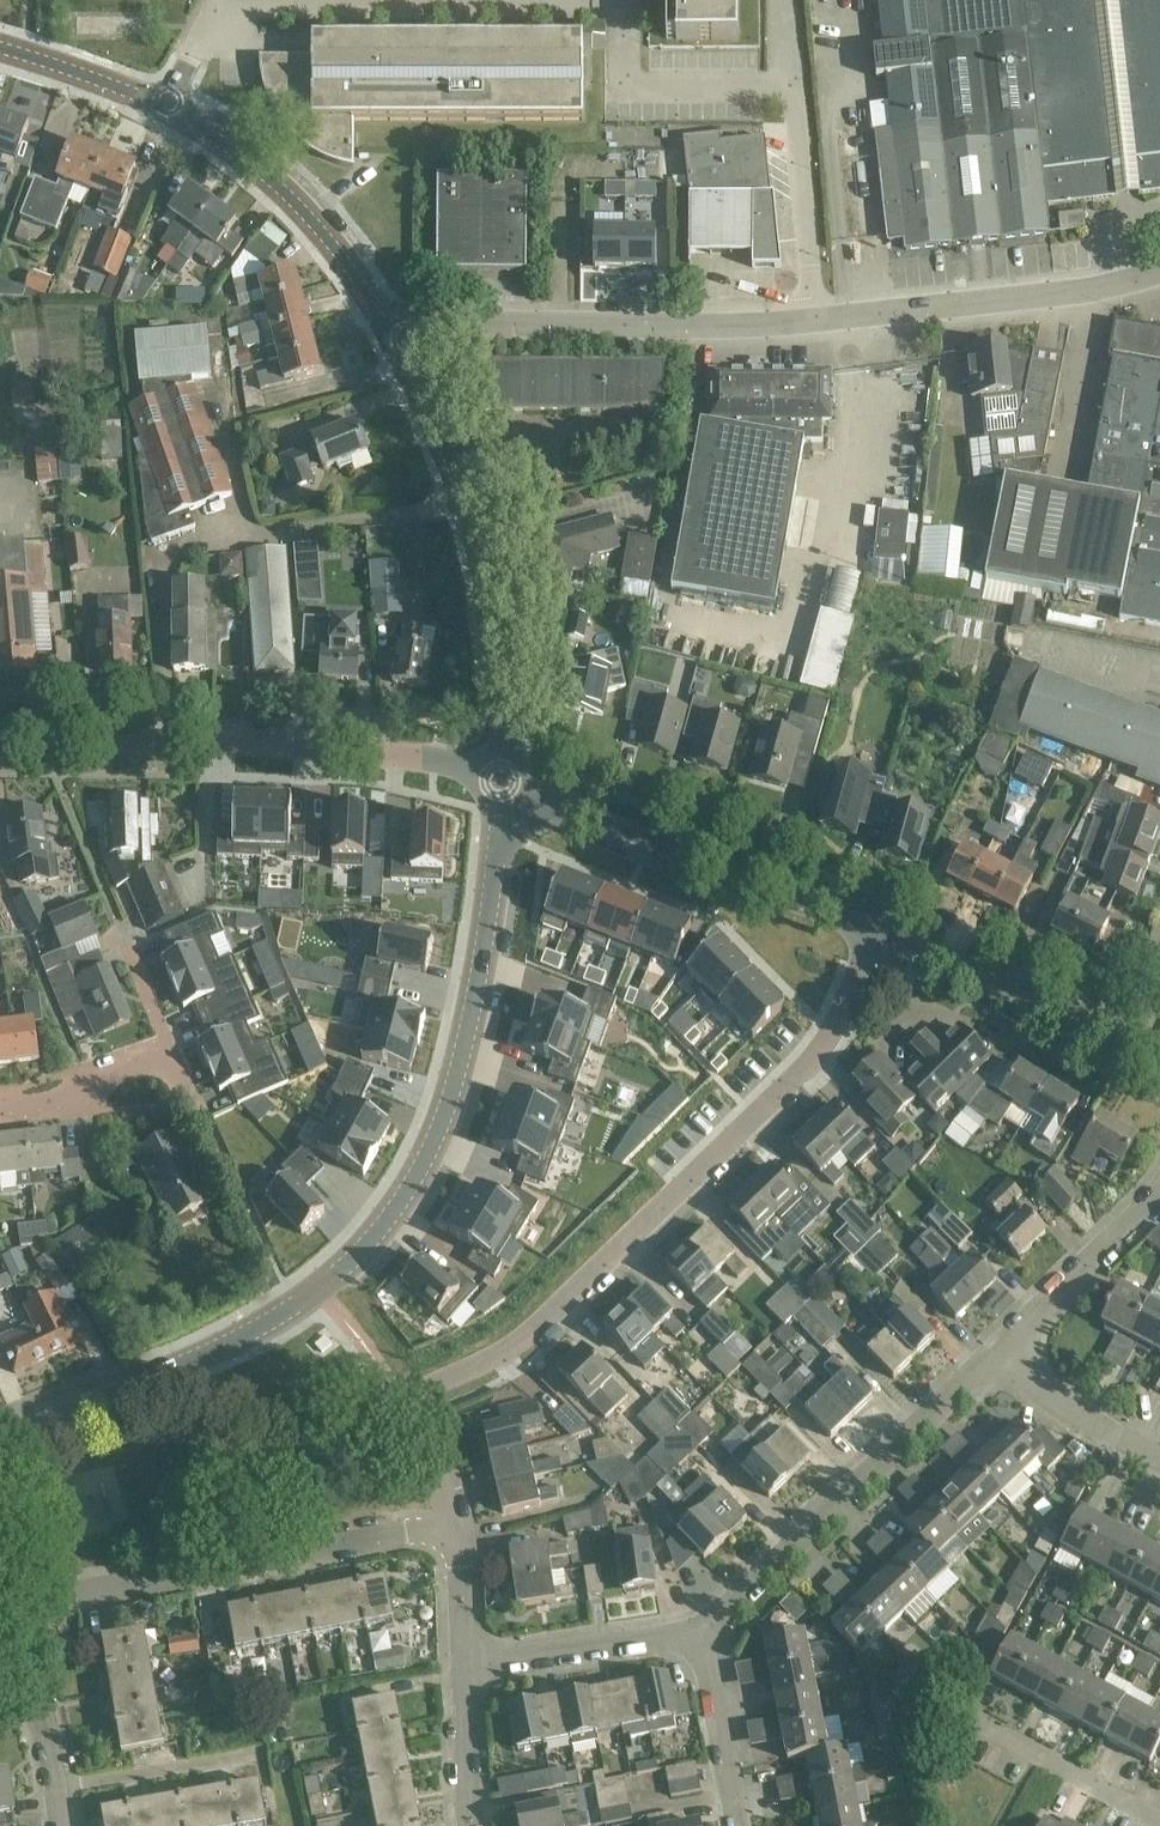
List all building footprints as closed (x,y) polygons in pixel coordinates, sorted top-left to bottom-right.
[(677,40),(739,40),(739,0),(677,0),(677,40)] [(884,44),(874,46),(877,73),(887,72),(893,130),(940,125),(942,148),(1038,138),(1028,39),(1023,0),(879,0),(884,44)] [(1047,206),(1159,194),(1159,0),(1023,0),(1028,39),(1038,138),(1042,172),(1044,172),(1047,206),(1050,233),(1047,206)] [(584,47),(313,47),(313,58),(261,58),(259,58),(259,62),(259,66),(260,74),(261,80),(263,88),(265,94),(267,101),(270,107),(274,114),(278,121),(283,128),(286,132),(296,143),(308,152),(314,156),(319,159),(324,161),(329,164),(339,168),(352,171),(355,168),(355,144),(358,144),(358,123),(587,123),(587,90),(584,90),(584,47)] [(0,114),(0,172),(11,175),(16,160),(18,160),(30,124),(0,114)] [(893,130),(893,131),(877,133),(889,242),(905,240),(907,251),(1049,235),(1049,233),(1050,233),(1047,206),(1044,172),(1042,172),(1038,138),(942,148),(940,125),(893,130)] [(693,212),(690,213),(690,254),(752,254),(752,267),(781,268),(774,196),(772,197),(765,138),(722,143),(721,137),(723,137),(722,135),(684,139),(689,189),(691,188),(693,212)] [(105,153),(74,140),(59,177),(61,178),(57,187),(35,179),(21,217),(56,231),(68,201),(84,207),(105,153)] [(81,212),(112,224),(136,165),(105,153),(84,207),(81,212)] [(528,177),(439,176),(438,272),(527,273),(528,177)] [(685,177),(673,177),(673,188),(686,187),(685,177)] [(626,184),(605,184),(605,198),(626,198),(626,184)] [(635,198),(656,198),(656,185),(635,184),(635,198)] [(170,213),(179,220),(162,243),(177,254),(213,204),(189,187),(170,213)] [(195,255),(214,268),(225,253),(232,257),(243,242),(229,232),(237,221),(213,204),(177,254),(168,266),(181,275),(195,255)] [(1058,215),(1060,233),(1086,230),(1084,213),(1058,215)] [(117,279),(133,239),(108,230),(92,270),(117,279)] [(657,270),(657,230),(595,230),(595,269),(657,270)] [(278,247),(258,233),(244,253),(263,267),(278,247)] [(110,300),(126,306),(135,284),(139,286),(143,277),(138,275),(123,268),(110,300)] [(302,295),(296,269),(260,278),(260,276),(234,282),(238,296),(261,290),(264,304),(302,295)] [(45,297),(52,280),(31,272),(24,289),(45,297)] [(6,297),(11,284),(0,280),(0,297),(6,297)] [(191,291),(191,305),(205,306),(205,291),(191,291)] [(267,315),(254,318),(256,323),(259,322),(262,332),(271,329),(309,320),(302,295),(264,304),(267,315)] [(271,329),(277,355),(315,346),(309,320),(271,329)] [(241,337),(262,332),(259,322),(256,323),(239,327),(241,337)] [(1116,322),(1109,356),(1129,360),(1159,366),(1159,331),(1116,322)] [(129,407),(134,421),(145,453),(138,455),(145,524),(151,544),(196,528),(189,511),(234,495),(194,384),(192,385),(192,380),(211,379),(207,330),(135,336),(140,385),(143,384),(144,402),(129,407)] [(241,337),(244,348),(265,343),(262,332),(241,337)] [(277,355),(281,370),(258,376),(261,389),(286,383),(285,380),(321,371),(315,346),(277,355)] [(1006,346),(968,350),(973,399),(981,398),(985,439),(969,441),(974,480),(996,478),(996,479),(1040,474),(1043,461),(1044,461),(1065,357),(1034,351),(1033,358),(1006,353),(1006,346)] [(12,351),(0,358),(0,376),(20,366),(12,351)] [(249,351),(239,353),(240,368),(252,365),(249,351)] [(485,411),(603,411),(612,363),(533,362),(533,358),(532,357),(528,356),(524,356),(521,358),(520,362),(485,362),(485,377),(480,377),(479,378),(477,382),(477,387),(478,391),(480,395),(485,396),(485,411)] [(1129,360),(1124,387),(1159,394),(1159,366),(1129,360)] [(665,363),(612,363),(603,411),(665,412),(665,363)] [(702,423),(672,590),(776,608),(805,441),(823,442),(823,420),(830,420),(831,374),(831,373),(807,372),(769,372),(769,365),(749,365),(749,372),(711,372),(711,373),(711,420),(712,420),(712,425),(702,423)] [(33,381),(11,383),(12,404),(35,402),(33,381)] [(1107,473),(1159,483),(1159,394),(1124,387),(1107,473)] [(314,444),(280,458),(292,488),(313,482),(308,470),(322,464),(324,469),(337,464),(339,470),(353,465),(355,469),(372,462),(368,452),(356,421),(312,438),(314,444)] [(121,430),(101,431),(103,460),(122,460),(121,430)] [(58,448),(35,450),(38,483),(61,481),(59,459),(58,448)] [(70,458),(59,459),(61,481),(72,480),(70,458)] [(1102,497),(1094,496),(1091,511),(1100,513),(1094,544),(1147,554),(1152,528),(1159,489),(1159,483),(1107,473),(1102,497)] [(1084,594),(1090,564),(1090,561),(1076,558),(1071,582),(1020,572),(1035,495),(1045,497),(1047,487),(1009,480),(988,582),(1067,598),(1068,592),(1070,592),(1070,591),(1084,594)] [(1090,561),(1094,544),(1100,513),(1091,511),(1094,496),(1047,487),(1045,497),(1035,495),(1020,572),(1071,582),(1076,558),(1090,561)] [(264,503),(263,516),(275,516),(275,503),(264,503)] [(908,516),(880,513),(875,560),(903,563),(908,516)] [(611,517),(537,536),(532,563),(545,566),(537,606),(565,612),(573,571),(588,574),(591,556),(620,549),(611,517)] [(1090,564),(1114,568),(1108,599),(1123,602),(1120,619),(1124,620),(1124,619),(1132,581),(1134,569),(1159,575),(1159,529),(1152,528),(1147,554),(1094,544),(1090,561),(1090,564)] [(629,535),(621,580),(649,585),(657,540),(629,535)] [(84,540),(65,542),(68,574),(86,572),(84,540)] [(36,673),(29,596),(44,595),(40,548),(24,550),(23,542),(0,544),(0,676),(36,673)] [(294,544),(296,561),(318,559),(317,542),(294,544)] [(246,553),(255,673),(293,670),(284,550),(246,553)] [(243,579),(241,554),(218,556),(220,581),(243,579)] [(1090,564),(1084,594),(1108,599),(1114,568),(1090,564)] [(820,620),(802,686),(835,695),(853,627),(855,620),(849,619),(858,589),(862,576),(837,569),(833,582),(825,613),(822,612),(820,620)] [(1134,569),(1132,581),(1159,586),(1159,575),(1134,569)] [(1124,619),(1159,626),(1159,586),(1132,581),(1124,619)] [(203,616),(204,590),(173,590),(173,669),(203,669),(203,671),(217,671),(216,617),(203,616)] [(372,593),(374,617),(401,615),(403,612),(401,591),(372,593)] [(1028,631),(1034,602),(1019,598),(1013,628),(1028,631)] [(98,622),(96,622),(97,671),(130,670),(128,623),(128,619),(127,600),(118,601),(98,602),(98,622)] [(573,613),(568,638),(584,642),(589,617),(573,613)] [(305,618),(302,655),(322,656),(321,660),(320,677),(324,678),(324,680),(336,681),(336,678),(356,680),(358,654),(355,654),(357,619),(333,618),(333,620),(305,618)] [(398,644),(392,682),(426,688),(427,688),(433,649),(421,647),(424,628),(404,625),(401,644),(398,644)] [(587,664),(572,661),(563,708),(603,716),(607,695),(625,691),(617,653),(586,659),(587,664)] [(1159,718),(1041,673),(1038,680),(1013,670),(990,731),(1017,741),(1022,728),(1139,772),(1137,780),(1159,788),(1159,716),(1159,718)] [(736,682),(735,689),(736,691),(739,695),(750,697),(752,696),(756,693),(757,687),(756,685),(753,681),(742,679),(740,680),(736,682)] [(686,710),(665,705),(669,691),(633,681),(628,713),(646,719),(638,747),(673,757),(686,710)] [(686,729),(699,733),(691,762),(726,771),(739,725),(718,719),(722,706),(694,698),(686,729)] [(829,703),(809,698),(804,718),(791,715),(786,733),(766,728),(751,778),(786,788),(794,760),(812,765),(829,703)] [(978,753),(1003,766),(1014,745),(989,732),(978,753)] [(1025,756),(1016,776),(1043,788),(1053,769),(1025,756)] [(832,767),(821,809),(826,810),(821,826),(855,835),(858,825),(863,805),(877,809),(878,809),(882,795),(883,795),(886,782),(832,767)] [(1084,850),(1146,873),(1153,855),(1157,857),(1159,849),(1159,843),(1158,842),(1159,836),(1159,826),(1126,813),(1132,799),(1101,785),(1092,801),(1114,809),(1107,827),(1094,822),(1084,850)] [(877,809),(873,822),(874,822),(889,826),(881,854),(916,863),(929,815),(896,806),(898,800),(883,795),(882,795),(878,809),(877,809)] [(219,827),(218,857),(261,859),(263,798),(235,797),(234,828),(219,827)] [(263,798),(261,859),(262,859),(263,854),(288,855),(288,860),(304,861),(306,831),(291,830),(292,799),(263,798)] [(110,854),(105,857),(118,886),(127,881),(148,932),(184,916),(160,864),(151,868),(151,853),(149,803),(141,803),(141,801),(108,802),(110,854)] [(8,813),(14,863),(19,862),(22,885),(52,882),(52,881),(59,880),(56,858),(49,858),(42,808),(8,813)] [(335,808),(333,869),(364,870),(364,860),(366,809),(335,808)] [(1071,841),(1055,872),(1056,872),(1073,878),(1079,861),(1084,850),(1093,825),(1094,822),(1097,813),(1089,810),(1088,810),(1071,841)] [(950,813),(944,826),(954,831),(961,818),(950,813)] [(393,852),(392,882),(443,884),(445,823),(414,821),(413,852),(393,852)] [(989,821),(982,834),(1004,846),(1011,833),(1003,828),(989,821)] [(1041,852),(1056,861),(1072,830),(1056,822),(1041,852)] [(306,831),(304,861),(319,862),(320,831),(306,831)] [(1037,846),(1026,840),(1021,849),(1011,869),(994,902),(1016,913),(1039,868),(1029,863),(1037,846)] [(947,878),(994,902),(1011,869),(964,845),(947,878)] [(1084,850),(1079,861),(1101,869),(1095,887),(1117,895),(1136,902),(1137,899),(1138,897),(1142,899),(1147,885),(1142,883),(1146,873),(1084,850)] [(364,860),(364,870),(383,871),(383,861),(364,860)] [(561,874),(541,925),(563,934),(584,883),(561,874)] [(1068,902),(1053,932),(1094,953),(1109,922),(1104,919),(1117,895),(1095,887),(1073,878),(1063,899),(1068,902)] [(584,883),(563,934),(564,935),(569,924),(588,932),(584,942),(585,943),(605,891),(584,883)] [(605,891),(585,943),(606,951),(627,900),(605,891)] [(31,937),(52,927),(35,892),(14,903),(31,937)] [(260,893),(259,911),(266,911),(279,911),(280,893),(260,893)] [(627,900),(606,951),(607,952),(612,941),(632,949),(648,909),(627,900)] [(81,959),(76,945),(97,938),(85,906),(51,919),(63,951),(41,959),(47,972),(81,959)] [(648,909),(632,949),(653,958),(669,917),(648,909)] [(173,955),(163,959),(167,969),(167,970),(173,984),(234,958),(234,957),(220,962),(211,942),(225,936),(216,915),(165,936),(173,955)] [(253,931),(263,927),(260,918),(239,916),(237,930),(253,931)] [(669,917),(653,958),(676,967),(692,926),(669,917)] [(374,929),(362,978),(392,985),(396,966),(426,973),(433,943),(429,942),(430,937),(415,934),(414,938),(374,929)] [(719,941),(687,972),(704,989),(736,958),(719,941)] [(546,950),(541,964),(550,967),(556,954),(546,950)] [(556,954),(550,967),(560,971),(565,958),(556,954)] [(234,958),(173,984),(179,999),(180,999),(184,1009),(195,1004),(202,1021),(253,1000),(234,958)] [(736,958),(704,989),(720,1005),(752,975),(736,958)] [(289,976),(316,982),(319,968),(282,960),(289,976)] [(73,964),(46,975),(65,1019),(86,1011),(96,1035),(130,1022),(108,970),(106,971),(81,982),(73,964)] [(286,985),(278,967),(264,973),(272,991),(286,985)] [(589,967),(584,981),(593,984),(598,971),(589,967)] [(598,971),(593,984),(602,988),(608,975),(598,971)] [(752,975),(720,1005),(736,1022),(768,991),(752,975)] [(362,978),(359,993),(388,1000),(392,985),(362,978)] [(276,1002),(290,997),(286,988),(273,994),(276,1002)] [(542,998),(532,1025),(591,1046),(592,1045),(586,1043),(595,1019),(608,1024),(611,1016),(617,1002),(589,990),(583,1005),(580,1012),(542,998)] [(629,991),(624,1004),(633,1008),(638,995),(629,991)] [(768,991),(736,1022),(753,1039),(785,1008),(768,991)] [(639,994),(634,1007),(651,1014),(660,1001),(639,992),(639,994)] [(359,993),(357,1002),(365,1004),(363,1009),(358,1030),(419,1045),(426,1017),(387,1008),(388,1000),(359,993)] [(13,1062),(40,1059),(36,1023),(43,1022),(40,995),(26,997),(29,1022),(9,1024),(13,1062)] [(210,1039),(199,1043),(203,1053),(209,1068),(271,1042),(270,1041),(256,1047),(248,1026),(261,1020),(253,1000),(202,1021),(210,1039)] [(661,1005),(651,1015),(658,1022),(668,1012),(661,1005)] [(691,1020),(677,1033),(684,1040),(685,1040),(695,1029),(698,1027),(691,1020)] [(0,1025),(0,1063),(13,1062),(9,1024),(0,1025)] [(533,1027),(524,1052),(553,1063),(548,1077),(577,1087),(582,1073),(582,1072),(591,1046),(532,1025),(532,1026),(533,1027)] [(293,1033),(302,1054),(319,1047),(310,1026),(293,1033)] [(695,1029),(685,1040),(692,1047),(702,1037),(695,1029)] [(984,1086),(984,1085),(972,1074),(988,1058),(958,1029),(938,1049),(925,1036),(912,1048),(925,1061),(904,1082),(934,1112),(952,1094),(965,1106),(974,1097),(984,1086)] [(358,1030),(358,1031),(369,1034),(367,1042),(362,1060),(410,1072),(417,1046),(419,1046),(419,1045),(358,1030)] [(271,1042),(209,1068),(216,1083),(220,1093),(231,1088),(239,1107),(289,1085),(271,1042)] [(721,1056),(711,1066),(718,1074),(728,1064),(721,1056)] [(855,1080),(867,1094),(858,1103),(891,1138),(907,1123),(899,1115),(915,1100),(896,1081),(900,1077),(880,1056),(855,1080)] [(348,1061),(341,1075),(369,1087),(375,1073),(348,1061)] [(974,1097),(944,1135),(962,1148),(985,1118),(999,1127),(1004,1120),(1020,1131),(1049,1084),(1021,1065),(1003,1095),(986,1084),(984,1086),(974,1097)] [(341,1075),(333,1094),(337,1096),(359,1108),(369,1087),(341,1075)] [(1049,1084),(1020,1131),(1036,1141),(1030,1149),(1056,1165),(1072,1139),(1060,1132),(1079,1103),(1049,1084)] [(513,1096),(503,1122),(561,1143),(570,1116),(575,1102),(547,1092),(542,1106),(513,1096)] [(337,1096),(324,1121),(378,1152),(379,1151),(377,1150),(391,1126),(359,1108),(337,1096)] [(664,1126),(671,1120),(656,1105),(642,1118),(664,1126)] [(837,1106),(816,1126),(842,1153),(855,1167),(876,1148),(837,1106)] [(1137,1139),(1101,1116),(1074,1160),(1087,1169),(1099,1152),(1120,1165),(1137,1139)] [(328,1125),(315,1149),(364,1177),(378,1152),(324,1121),(323,1122),(328,1125)] [(503,1122),(493,1149),(522,1160),(517,1174),(546,1184),(551,1169),(561,1143),(503,1122)] [(831,1164),(842,1153),(816,1126),(795,1145),(821,1173),(822,1172),(836,1187),(845,1178),(831,1164)] [(161,1203),(162,1203),(172,1223),(177,1232),(196,1222),(191,1213),(213,1203),(203,1183),(178,1132),(136,1152),(161,1203)] [(59,1133),(27,1137),(31,1172),(33,1188),(47,1186),(46,1180),(45,1171),(61,1170),(62,1179),(62,1181),(64,1181),(82,1179),(79,1150),(61,1152),(59,1133)] [(33,1188),(27,1137),(0,1139),(0,1186),(1,1191),(17,1190),(17,1189),(33,1188)] [(914,1144),(903,1155),(915,1167),(926,1156),(914,1144)] [(631,1159),(635,1155),(622,1146),(612,1162),(623,1166),(631,1159)] [(306,1150),(295,1161),(315,1183),(326,1172),(306,1150)] [(896,1150),(882,1164),(901,1186),(915,1169),(896,1150)] [(289,1179),(267,1199),(302,1236),(324,1214),(304,1193),(315,1183),(295,1161),(282,1173),(289,1179)] [(766,1165),(748,1183),(752,1187),(751,1188),(776,1215),(787,1205),(801,1220),(810,1211),(796,1196),(797,1195),(772,1168),(770,1169),(766,1165)] [(1040,1189),(1063,1214),(1082,1198),(1054,1167),(1040,1189)] [(1020,1258),(1046,1232),(1017,1202),(1023,1196),(1010,1182),(987,1204),(1000,1217),(1003,1214),(1013,1225),(1000,1238),(1020,1258)] [(479,1186),(465,1210),(517,1242),(532,1217),(539,1205),(513,1189),(506,1202),(479,1186)] [(776,1215),(751,1188),(730,1209),(753,1233),(743,1243),(764,1264),(795,1234),(794,1233),(776,1215)] [(852,1201),(839,1214),(849,1226),(868,1245),(872,1240),(877,1235),(878,1234),(881,1231),(872,1222),(852,1201)] [(80,1219),(90,1214),(85,1204),(74,1209),(80,1219)] [(465,1210),(450,1235),(476,1251),(469,1263),(495,1279),(503,1266),(498,1263),(511,1240),(516,1243),(517,1242),(465,1210)] [(96,1264),(86,1250),(117,1231),(104,1211),(72,1231),(73,1232),(52,1245),(74,1278),(96,1264)] [(954,1215),(938,1231),(958,1250),(973,1235),(958,1220),(955,1216),(954,1215)] [(39,1242),(55,1240),(54,1226),(37,1227),(39,1242)] [(851,1261),(866,1246),(868,1245),(849,1226),(833,1242),(851,1261)] [(1144,1242),(1159,1253),(1159,1226),(1144,1242)] [(39,1242),(37,1227),(18,1230),(15,1230),(16,1243),(16,1245),(39,1242)] [(710,1228),(689,1248),(716,1276),(726,1266),(739,1280),(748,1271),(735,1257),(736,1256),(710,1228)] [(932,1231),(921,1241),(930,1250),(944,1265),(954,1275),(976,1299),(998,1278),(976,1255),(965,1265),(955,1254),(940,1240),(932,1231)] [(878,1237),(867,1247),(887,1268),(898,1257),(878,1237)] [(32,1253),(37,1262),(36,1262),(57,1295),(71,1286),(50,1254),(46,1246),(44,1247),(43,1246),(32,1253)] [(887,1268),(867,1247),(854,1260),(874,1281),(887,1268)] [(682,1248),(667,1262),(670,1266),(667,1269),(694,1297),(707,1311),(729,1290),(716,1276),(689,1248),(686,1251),(682,1248)] [(17,1250),(3,1257),(13,1278),(27,1271),(17,1250)] [(930,1250),(918,1261),(932,1276),(942,1266),(944,1265),(930,1250)] [(423,1261),(402,1284),(406,1287),(402,1291),(414,1301),(417,1297),(448,1325),(479,1291),(456,1270),(446,1282),(423,1261)] [(0,1277),(0,1292),(14,1286),(9,1273),(0,1277)] [(953,1277),(933,1295),(956,1319),(976,1299),(954,1275),(953,1277)] [(805,1306),(815,1296),(797,1277),(787,1287),(805,1306)] [(1127,1344),(1130,1337),(1149,1299),(1123,1286),(1103,1323),(1106,1325),(1104,1331),(1115,1338),(1127,1344)] [(766,1307),(784,1326),(786,1325),(793,1318),(805,1306),(787,1287),(766,1307)] [(648,1289),(628,1308),(654,1336),(664,1326),(677,1340),(687,1331),(673,1317),(674,1316),(648,1289)] [(478,1303),(490,1313),(505,1302),(489,1290),(478,1303)] [(805,1306),(835,1337),(845,1328),(815,1297),(816,1296),(815,1296),(805,1306)] [(50,1357),(84,1341),(68,1306),(58,1311),(52,1298),(27,1310),(34,1323),(50,1357)] [(887,1307),(875,1318),(889,1332),(915,1359),(935,1339),(897,1298),(887,1307)] [(1156,1351),(1159,1344),(1159,1305),(1149,1299),(1130,1337),(1127,1344),(1136,1349),(1148,1356),(1152,1349),(1156,1351)] [(823,1350),(835,1337),(805,1306),(793,1318),(823,1350)] [(642,1347),(654,1336),(628,1308),(606,1329),(632,1356),(633,1356),(647,1370),(656,1361),(642,1347)] [(34,1323),(27,1310),(20,1313),(26,1326),(0,1339),(0,1340),(16,1374),(50,1357),(34,1323)] [(702,1325),(723,1347),(734,1336),(713,1314),(702,1325)] [(784,1326),(774,1336),(784,1346),(795,1334),(786,1325),(784,1326)] [(866,1329),(855,1339),(894,1379),(915,1359),(889,1332),(878,1342),(866,1329)] [(727,1380),(741,1367),(721,1346),(708,1359),(727,1380)] [(588,1404),(591,1402),(607,1419),(617,1409),(617,1408),(628,1398),(612,1382),(612,1381),(583,1351),(560,1373),(588,1404)] [(743,1366),(743,1367),(761,1385),(769,1395),(781,1383),(782,1382),(756,1354),(750,1360),(743,1366)] [(838,1381),(827,1391),(853,1418),(874,1398),(835,1358),(826,1367),(838,1381)] [(853,1418),(827,1391),(827,1392),(813,1378),(804,1386),(795,1377),(784,1387),(784,1388),(793,1398),(793,1397),(797,1401),(832,1438),(853,1418)] [(781,1383),(769,1395),(770,1396),(786,1412),(797,1401),(793,1397),(793,1398),(784,1388),(784,1387),(781,1383)] [(761,1385),(754,1392),(763,1402),(770,1396),(769,1395),(761,1385)] [(657,1403),(679,1427),(690,1417),(667,1393),(657,1403)] [(485,1435),(480,1436),(484,1456),(489,1455),(490,1459),(527,1450),(524,1438),(544,1433),(537,1404),(527,1406),(526,1402),(498,1409),(502,1428),(484,1432),(485,1435)] [(655,1402),(637,1419),(660,1444),(679,1427),(657,1403),(655,1402)] [(566,1406),(553,1419),(572,1438),(591,1431),(566,1406)] [(681,1426),(701,1446),(713,1434),(694,1413),(690,1417),(679,1427),(680,1427),(681,1426)] [(762,1427),(751,1437),(790,1479),(812,1458),(773,1417),(763,1427),(762,1427)] [(680,1427),(679,1427),(658,1446),(679,1468),(701,1446),(681,1426),(680,1427)] [(1017,1426),(995,1447),(1022,1477),(1038,1462),(1047,1471),(1065,1455),(1040,1429),(1029,1439),(1017,1426)] [(771,1497),(790,1479),(751,1437),(739,1448),(740,1449),(732,1457),(771,1497)] [(608,1440),(592,1444),(597,1463),(623,1457),(624,1457),(608,1440)] [(1074,1443),(1068,1448),(1075,1457),(1081,1451),(1074,1443)] [(995,1447),(973,1467),(1001,1497),(1022,1477),(995,1447)] [(490,1459),(485,1460),(490,1480),(495,1479),(497,1488),(534,1479),(534,1478),(562,1472),(559,1459),(531,1466),(527,1450),(490,1459)] [(630,1452),(624,1459),(635,1469),(647,1458),(640,1451),(630,1452)] [(597,1463),(586,1466),(587,1467),(613,1491),(619,1485),(635,1469),(624,1459),(623,1458),(623,1457),(597,1463)] [(635,1470),(646,1499),(667,1479),(647,1458),(635,1469),(636,1469),(635,1470)] [(979,1518),(1001,1497),(973,1467),(951,1488),(979,1518)] [(646,1499),(635,1470),(619,1485),(630,1506),(646,1499)] [(497,1488),(492,1489),(497,1510),(502,1509),(503,1515),(541,1507),(540,1505),(558,1501),(556,1488),(537,1492),(534,1479),(497,1488)] [(698,1489),(688,1499),(727,1540),(748,1520),(709,1479),(699,1489),(698,1489)] [(1071,1485),(1065,1496),(1078,1503),(1084,1492),(1071,1485)] [(951,1488),(929,1509),(957,1539),(979,1518),(951,1488)] [(706,1559),(727,1540),(688,1499),(687,1499),(690,1503),(680,1513),(677,1510),(668,1519),(706,1559)] [(593,1510),(596,1530),(607,1528),(603,1500),(592,1510),(593,1510)] [(907,1530),(919,1543),(920,1542),(936,1558),(957,1539),(929,1509),(907,1530)] [(568,1537),(596,1530),(593,1510),(592,1510),(592,1511),(563,1518),(568,1537)] [(1105,1524),(1082,1512),(1061,1550),(1084,1562),(1105,1524)] [(1105,1524),(1084,1562),(1107,1575),(1128,1537),(1105,1524)] [(634,1533),(615,1537),(617,1552),(622,1593),(623,1593),(626,1596),(637,1595),(638,1591),(654,1588),(649,1548),(646,1530),(634,1532),(634,1533)] [(1040,1541),(1053,1548),(1059,1538),(1045,1531),(1040,1541)] [(1128,1537),(1107,1575),(1130,1587),(1150,1549),(1128,1537)] [(1048,1558),(1053,1548),(1040,1541),(1035,1551),(1048,1558)] [(926,1595),(949,1573),(950,1572),(936,1558),(920,1542),(919,1543),(898,1564),(926,1595)] [(513,1580),(565,1573),(565,1572),(550,1574),(548,1559),(568,1557),(566,1544),(547,1546),(547,1547),(509,1553),(513,1580)] [(1130,1587),(1153,1600),(1159,1586),(1159,1555),(1150,1549),(1130,1587)] [(1032,1556),(1026,1568),(1036,1579),(1045,1563),(1032,1556)] [(926,1595),(898,1564),(876,1585),(905,1615),(926,1595)] [(605,1595),(600,1567),(584,1569),(588,1598),(605,1595)] [(567,1587),(565,1573),(513,1580),(517,1609),(555,1604),(554,1602),(574,1599),(573,1586),(567,1587)] [(361,1585),(369,1628),(395,1623),(387,1580),(361,1585)] [(1070,1588),(1061,1583),(1053,1597),(1062,1603),(1070,1588)] [(334,1590),(342,1633),(369,1628),(361,1585),(334,1590)] [(854,1606),(883,1636),(905,1615),(876,1585),(854,1606)] [(1009,1597),(1010,1598),(1022,1605),(1028,1593),(1015,1586),(1009,1597)] [(1062,1603),(1070,1607),(1078,1592),(1070,1588),(1062,1603)] [(308,1595),(316,1638),(342,1633),(334,1590),(308,1595)] [(282,1600),(290,1642),(316,1638),(308,1595),(282,1600)] [(1010,1598),(1009,1597),(995,1622),(1008,1629),(1022,1605),(1010,1598)] [(255,1605),(263,1647),(290,1642),(282,1600),(255,1605)] [(1059,1609),(1049,1604),(1041,1620),(1050,1625),(1059,1609)] [(255,1605),(229,1610),(237,1652),(263,1647),(255,1605)] [(883,1636),(854,1606),(832,1627),(861,1657),(883,1636)] [(1116,1613),(1106,1608),(1098,1623),(1107,1628),(1116,1613)] [(1050,1625),(1058,1629),(1066,1614),(1059,1609),(1050,1625)] [(1107,1628),(1115,1632),(1123,1617),(1116,1613),(1107,1628)] [(185,1623),(180,1630),(182,1639),(197,1637),(194,1622),(185,1623)] [(991,1660),(1005,1635),(992,1628),(979,1652),(980,1654),(991,1660)] [(1104,1634),(1095,1629),(1086,1645),(1095,1650),(1104,1634)] [(108,1669),(150,1661),(145,1632),(103,1640),(108,1669)] [(1152,1632),(1143,1648),(1153,1653),(1159,1640),(1159,1637),(1152,1632)] [(763,1643),(770,1674),(852,1657),(836,1642),(821,1644),(807,1647),(805,1634),(763,1643)] [(1095,1650),(1103,1654),(1111,1638),(1104,1634),(1095,1650)] [(224,1636),(215,1637),(217,1648),(226,1646),(224,1636)] [(1014,1690),(1035,1651),(1013,1639),(992,1677),(1014,1690)] [(403,1649),(375,1654),(378,1671),(406,1667),(403,1649)] [(1149,1660),(1130,1649),(1124,1661),(1133,1667),(1131,1669),(1141,1675),(1149,1660)] [(1037,1702),(1058,1664),(1035,1651),(1014,1690),(1037,1702)] [(907,1660),(917,1671),(925,1663),(915,1652),(907,1660)] [(991,1660),(980,1654),(979,1652),(964,1677),(975,1688),(991,1660)] [(775,1703),(817,1694),(814,1679),(831,1675),(830,1670),(854,1666),(852,1657),(770,1674),(775,1703)] [(909,1679),(917,1671),(907,1660),(899,1667),(909,1679)] [(1141,1675),(1148,1679),(1156,1664),(1149,1660),(1141,1675)] [(113,1697),(155,1690),(150,1661),(108,1669),(113,1697)] [(1060,1715),(1081,1676),(1058,1664),(1037,1702),(1060,1715)] [(1083,1727),(1104,1689),(1081,1676),(1060,1715),(1083,1727)] [(667,1679),(639,1684),(649,1735),(677,1730),(675,1721),(667,1679)] [(869,1684),(875,1714),(889,1712),(886,1693),(876,1683),(869,1684)] [(630,1739),(649,1735),(639,1684),(614,1689),(622,1731),(623,1731),(624,1736),(630,1735),(630,1739)] [(597,1736),(622,1731),(614,1689),(588,1694),(597,1736)] [(1105,1740),(1126,1701),(1104,1689),(1083,1727),(1105,1740)] [(118,1726),(161,1719),(155,1690),(113,1697),(118,1726)] [(570,1741),(597,1736),(588,1694),(562,1700),(570,1741)] [(823,1724),(817,1694),(775,1703),(781,1732),(823,1724)] [(401,1724),(396,1698),(353,1706),(359,1732),(401,1724)] [(518,1751),(545,1746),(536,1704),(535,1705),(534,1698),(518,1701),(519,1708),(510,1710),(518,1751)] [(545,1746),(570,1741),(562,1700),(536,1704),(545,1746)] [(1128,1752),(1149,1714),(1126,1701),(1105,1740),(1128,1752)] [(895,1738),(889,1712),(875,1714),(880,1741),(895,1738)] [(1159,1747),(1159,1720),(1149,1714),(1128,1752),(1151,1765),(1157,1753),(1159,1747)] [(118,1726),(123,1755),(166,1748),(161,1719),(118,1726)] [(806,1758),(806,1757),(828,1752),(846,1748),(840,1720),(823,1724),(781,1732),(787,1762),(806,1758)] [(401,1724),(359,1732),(364,1759),(407,1750),(401,1724)] [(280,1735),(281,1742),(293,1740),(292,1732),(280,1735)] [(850,1768),(846,1750),(846,1748),(828,1752),(806,1757),(806,1758),(812,1788),(865,1777),(863,1766),(850,1768)] [(407,1750),(364,1759),(369,1785),(412,1777),(407,1750)] [(884,1760),(886,1773),(901,1770),(899,1757),(884,1760)] [(668,1785),(699,1780),(696,1764),(665,1770),(668,1785)] [(565,1769),(550,1772),(554,1789),(569,1786),(566,1775),(565,1769)] [(903,1779),(901,1770),(886,1773),(888,1782),(903,1779)] [(0,1774),(0,1825),(16,1825),(14,1816),(16,1816),(9,1772),(0,1774)] [(550,1772),(524,1777),(527,1794),(554,1789),(550,1772)] [(604,1772),(593,1774),(595,1784),(606,1782),(604,1772)] [(322,1794),(319,1776),(304,1779),(308,1797),(322,1794)] [(412,1777),(369,1785),(374,1811),(417,1803),(412,1777)] [(812,1788),(818,1817),(858,1809),(853,1787),(867,1785),(865,1777),(812,1788)] [(598,1798),(627,1792),(624,1779),(606,1782),(595,1784),(595,1785),(598,1798)] [(701,1792),(699,1780),(668,1785),(671,1798),(701,1792)] [(260,1784),(234,1789),(240,1825),(267,1825),(260,1784)] [(234,1789),(208,1793),(213,1825),(240,1825),(234,1789)] [(599,1806),(600,1812),(629,1807),(627,1792),(598,1798),(599,1806)] [(208,1793),(182,1798),(186,1825),(213,1825),(208,1793)] [(308,1797),(312,1817),(326,1815),(322,1794),(308,1797)] [(182,1798),(155,1802),(159,1825),(186,1825),(182,1798)] [(155,1802),(129,1807),(132,1825),(159,1825),(155,1802)] [(374,1811),(377,1825),(421,1825),(417,1803),(374,1811)] [(519,1825),(591,1825),(589,1814),(561,1818),(558,1804),(516,1812),(519,1825)] [(129,1807),(103,1811),(105,1825),(132,1825),(129,1807)] [(602,1825),(632,1820),(629,1807),(600,1812),(601,1819),(602,1825)] [(858,1809),(818,1817),(820,1825),(861,1825),(858,1809)] [(655,1818),(657,1825),(676,1825),(674,1814),(655,1818)] [(897,1825),(912,1825),(910,1817),(896,1819),(897,1825)]
